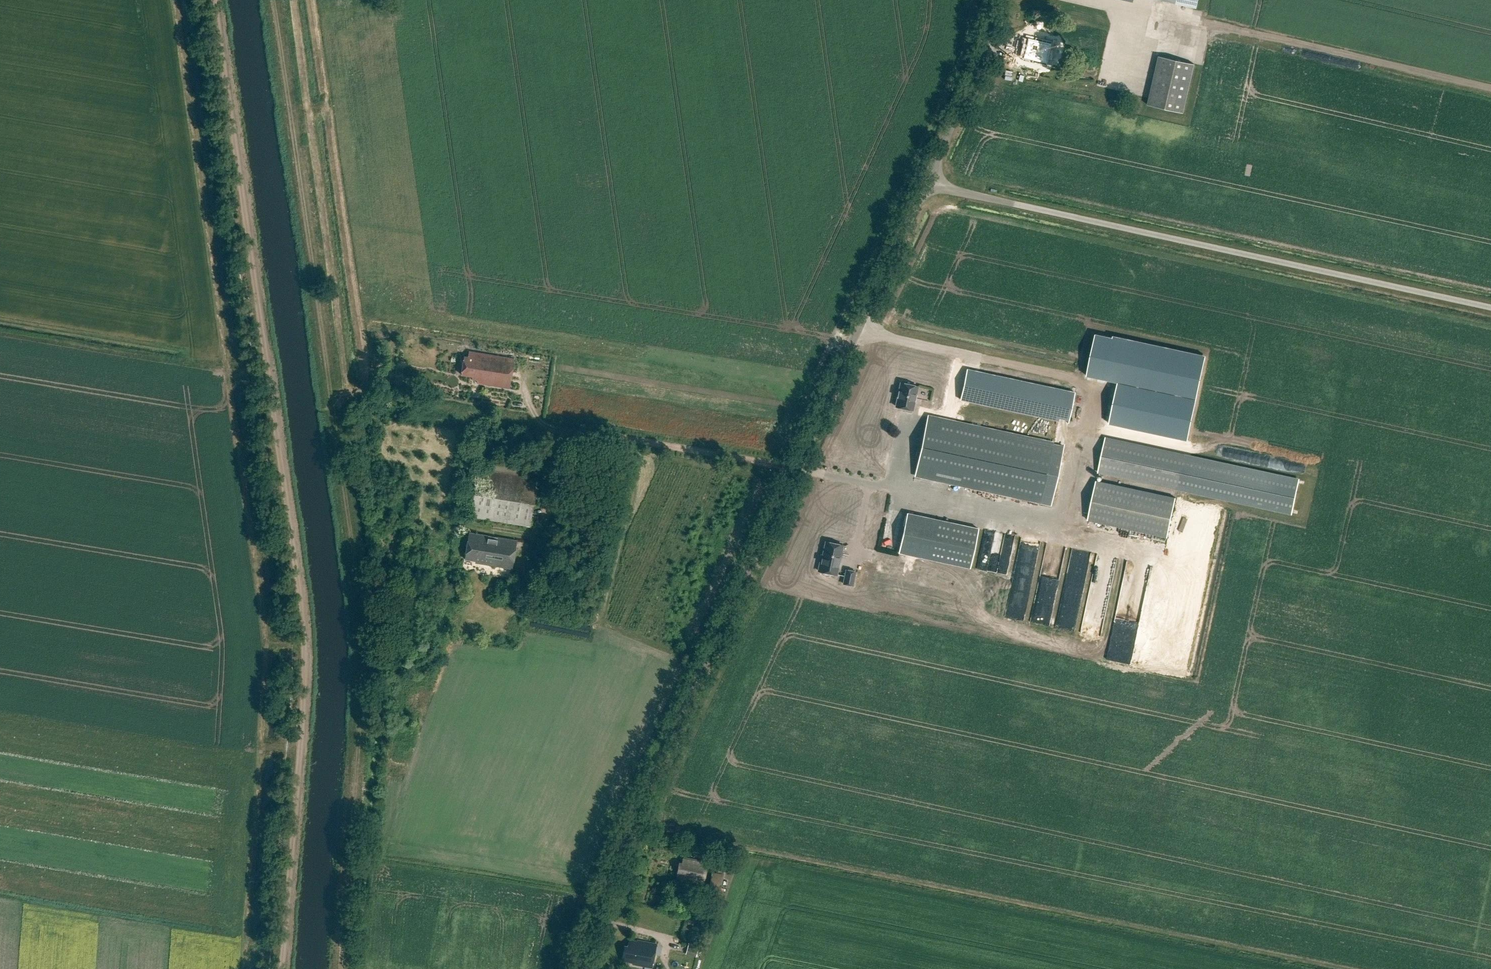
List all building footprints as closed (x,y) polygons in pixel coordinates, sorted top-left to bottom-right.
[(1195,8),(1197,0),(1158,0),(1195,8)] [(1027,43),(1023,59),(1032,61),(1030,65),(1045,69),(1052,47),(1034,42),(1033,45),(1027,43)] [(1159,56),(1148,105),(1183,113),(1195,64),(1159,56)] [(1117,383),(1107,431),(1185,448),(1203,370),(1069,340),(1062,371),(1117,383)] [(472,379),(478,380),(478,383),(510,388),(515,359),(469,351),(468,357),(464,356),(461,374),(472,376),(472,379)] [(961,400),(1068,423),(1075,393),(967,370),(961,400)] [(901,383),(896,406),(913,410),(918,386),(901,383)] [(1063,446),(928,417),(916,474),(1051,503),(1063,446)] [(1299,480),(1106,439),(1099,471),(1292,512),(1299,480)] [(478,469),(471,517),(530,527),(538,479),(478,469)] [(1176,498),(1097,481),(1088,520),(1168,537),(1176,498)] [(1185,525),(1190,501),(1180,499),(1175,523),(1185,525)] [(979,529),(907,513),(899,553),(970,568),(979,529)] [(476,561),(476,562),(513,569),(517,541),(469,533),(465,559),(476,561)] [(820,563),(818,571),(837,575),(843,546),(826,542),(821,563),(820,563)] [(1132,663),(1153,557),(1138,554),(1137,561),(1128,560),(1108,659),(1132,663)] [(1020,612),(1027,613),(1036,562),(1018,559),(1008,612),(1020,615),(1020,612)] [(981,560),(981,570),(997,570),(997,561),(990,562),(990,560),(981,560)] [(846,570),(843,584),(853,586),(856,572),(846,570)] [(688,881),(704,885),(708,862),(684,857),(683,863),(679,863),(676,878),(688,880),(688,881)] [(722,888),(725,874),(712,871),(710,886),(722,888)] [(634,962),(634,964),(652,967),(657,944),(638,941),(638,942),(630,940),(628,947),(625,946),(622,960),(634,962)] [(700,946),(689,943),(686,955),(697,957),(700,946)]
